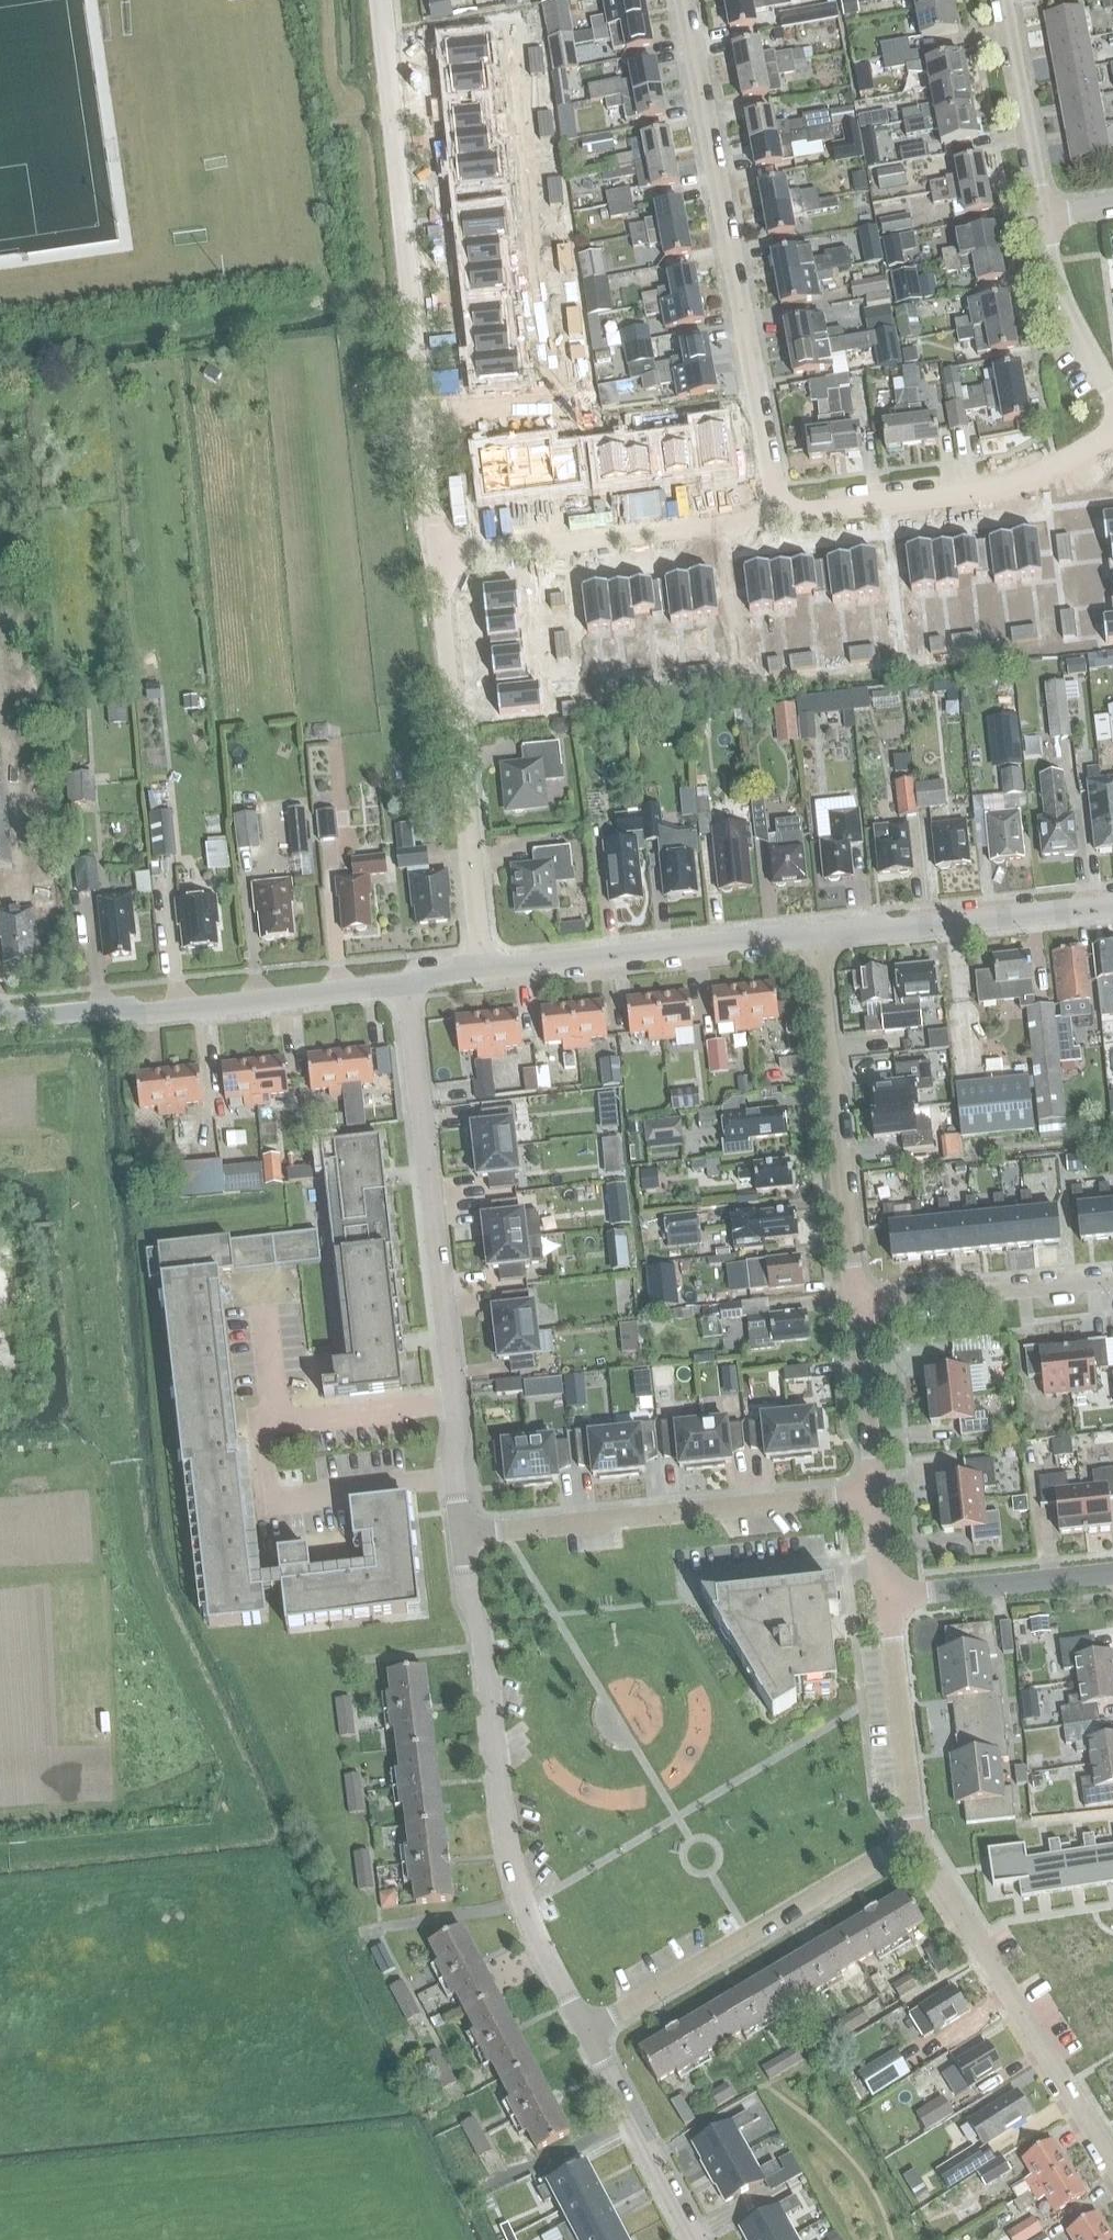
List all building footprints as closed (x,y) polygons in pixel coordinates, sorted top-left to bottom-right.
[(450,0),(427,0),(431,19),(452,15),(450,0)] [(545,27),(547,39),(573,34),(567,0),(560,0),(541,3),(545,27)] [(591,30),(592,30),(610,26),(647,19),(644,0),(611,0),(601,2),(603,12),(603,16),(590,19),(589,19),(591,30)] [(782,0),(742,0),(724,4),(729,29),(756,24),(754,12),(765,9),(765,8),(783,4),(782,0)] [(835,0),(826,0),(827,6),(780,15),(782,28),(838,18),(835,0)] [(844,17),(859,14),(856,0),(841,0),(844,17)] [(916,11),(953,4),(953,0),(914,0),(916,11)] [(958,31),(953,4),(916,11),(921,38),(958,31)] [(1044,16),(1049,45),(1088,38),(1083,8),(1044,16)] [(592,30),(591,30),(594,42),(610,39),(612,51),(626,49),(627,51),(652,46),(647,19),(610,26),(592,30)] [(547,39),(553,72),(565,70),(579,68),(573,34),(547,39)] [(1093,67),(1088,38),(1049,45),(1054,74),(1093,67)] [(883,57),(910,52),(907,39),(880,45),(883,57)] [(733,47),(738,73),(793,61),(791,51),(762,57),(759,41),(733,47)] [(488,42),(445,46),(447,73),(449,73),(483,69),(491,68),(488,42)] [(793,61),(805,59),(803,48),(791,51),(793,61)] [(929,75),(932,90),(968,83),(963,54),(927,62),(912,64),(910,52),(883,57),(885,70),(906,66),(907,74),(929,75)] [(542,53),(528,55),(529,64),(543,62),(542,53)] [(796,74),(807,72),(805,59),(793,61),(795,72),(796,74)] [(793,61),(738,73),(742,98),(769,93),(780,91),(777,75),(795,72),(793,61)] [(543,62),(529,64),(530,73),(544,72),(543,62)] [(656,62),(630,68),(632,80),(620,83),(620,80),(587,87),(590,102),(605,99),(623,96),(660,88),(656,62)] [(1093,67),(1054,74),(1059,102),(1098,95),(1093,67)] [(483,69),(449,73),(452,98),(484,95),(486,94),(483,69)] [(572,105),(565,70),(553,72),(559,107),(572,105)] [(904,123),(973,110),(968,83),(932,90),(935,106),(920,109),(902,113),(904,123)] [(660,88),(623,96),(605,99),(608,111),(623,107),(626,121),(639,118),(640,120),(665,115),(660,88)] [(454,113),(452,114),(454,136),(484,133),(482,114),(486,113),(484,95),(452,98),(454,113)] [(1098,95),(1059,102),(1065,132),(1104,125),(1098,95)] [(745,116),(750,141),(831,125),(828,111),(803,116),(804,119),(775,125),(772,110),(745,116)] [(973,110),(904,123),(906,137),(939,131),(942,145),(977,138),(973,110)] [(869,114),(858,116),(860,129),(871,127),(869,114)] [(551,116),(537,118),(538,127),(540,127),(552,125),(551,116)] [(574,119),(558,121),(560,135),(576,132),(574,119)] [(845,141),(831,144),(834,162),(862,156),(856,122),(841,124),(845,141)] [(540,127),(538,127),(539,136),(553,135),(552,125),(540,127)] [(831,125),(750,141),(755,168),(781,162),(792,160),(790,145),(808,141),(809,145),(834,140),(831,125)] [(1109,154),(1104,125),(1065,132),(1070,161),(1109,154)] [(880,167),(875,129),(861,131),(867,169),(880,167)] [(484,133),(454,136),(457,160),(455,160),(455,162),(498,157),(498,156),(491,157),(488,132),(484,133)] [(647,163),(673,158),(668,132),(643,137),(647,162),(647,163)] [(614,150),(611,136),(581,141),(584,156),(614,150)] [(930,158),(928,144),(900,149),(902,163),(930,158)] [(616,158),(618,168),(636,165),(635,164),(633,154),(616,158)] [(929,183),(931,193),(985,183),(981,156),(955,161),(958,177),(946,179),(929,183)] [(498,157),(455,162),(455,165),(458,188),(501,183),(498,157)] [(647,163),(647,162),(635,164),(636,165),(618,168),(620,180),(638,176),(640,190),(652,188),(652,190),(678,185),(673,158),(647,163)] [(906,185),(902,167),(876,171),(880,190),(906,185)] [(855,192),(868,190),(865,172),(851,175),(855,192)] [(784,179),(758,185),(763,211),(818,200),(816,190),(798,192),(787,195),(786,190),(784,179)] [(561,183),(547,185),(548,194),(562,192),(561,183)] [(985,183),(931,193),(933,204),(950,201),(950,203),(962,201),(964,214),(990,209),(985,183)] [(607,206),(632,201),(629,189),(605,193),(607,206)] [(562,192),(548,194),(549,203),(563,202),(562,192)] [(818,200),(763,211),(767,237),(793,231),(792,224),(791,219),(803,217),(802,214),(820,210),(821,212),(839,209),(836,196),(818,200)] [(634,215),(632,201),(607,206),(610,219),(634,215)] [(631,237),(686,227),(681,201),(656,206),(658,219),(646,221),(646,223),(629,226),(631,237)] [(504,214),(461,219),(464,245),(466,245),(500,241),(507,240),(504,214)] [(912,230),(909,215),(879,220),(882,236),(912,230)] [(942,250),(944,261),(998,251),(993,224),(968,229),(970,244),(958,246),(942,250)] [(876,226),(859,230),(865,264),(883,261),(876,226)] [(686,227),(631,237),(632,249),(650,245),(650,249),(663,246),(665,259),(690,253),(686,227)] [(914,232),(884,237),(888,255),(890,267),(904,265),(902,253),(917,250),(914,232)] [(500,241),(466,245),(468,270),(502,266),(500,241)] [(797,248),(770,254),(775,280),(831,269),(831,270),(849,267),(847,255),(829,258),(811,262),(810,254),(809,251),(798,253),(797,248)] [(571,250),(556,251),(558,261),(572,259),(571,250)] [(1003,277),(998,251),(944,261),(946,272),(962,269),(963,272),(975,270),(977,282),(1003,277)] [(606,278),(601,252),(578,255),(582,282),(606,278)] [(572,259),(558,261),(559,270),(573,268),(572,259)] [(502,266),(468,270),(471,295),(503,292),(505,292),(502,266)] [(831,269),(775,280),(780,306),(806,300),(820,298),(818,283),(833,280),(831,270),(831,269)] [(922,300),(917,270),(890,274),(895,305),(922,300)] [(659,293),(641,296),(643,307),(672,302),(698,297),(694,271),(668,276),(670,288),(658,290),(659,293)] [(611,313),(606,278),(582,282),(587,316),(611,313)] [(887,292),(885,278),(850,284),(853,299),(887,292)] [(473,311),(471,311),(473,334),(503,330),(501,311),(505,311),(503,292),(471,295),(473,311)] [(955,320),(957,331),(973,328),(973,331),(986,328),(985,326),(1012,321),(1007,294),(968,301),(971,317),(955,320)] [(672,302),(643,307),(645,319),(663,315),(665,330),(703,323),(698,297),(672,302)] [(889,305),(868,309),(872,332),(893,328),(889,305)] [(920,336),(915,306),(895,309),(900,340),(920,336)] [(580,313),(566,314),(567,324),(581,322),(580,313)] [(592,320),(598,348),(608,346),(602,318),(592,320)] [(788,349),(844,339),(842,328),(824,331),(821,319),(810,321),(809,318),(783,324),(788,349)] [(978,353),(990,351),(1016,346),(1012,321),(985,326),(986,328),(973,331),(973,328),(957,331),(959,341),(975,338),(978,353)] [(581,322),(567,324),(568,333),(582,331),(581,322)] [(621,332),(624,347),(649,342),(647,327),(621,332)] [(503,330),(473,334),(476,358),(474,358),(474,359),(517,355),(517,353),(510,354),(507,330),(503,330)] [(901,365),(896,335),(873,339),(878,369),(901,365)] [(844,339),(788,349),(793,376),(819,370),(832,368),(829,353),(845,350),(866,345),(864,336),(844,339)] [(654,365),(656,376),(711,366),(706,340),(681,345),(683,357),(670,360),(670,362),(654,365)] [(652,360),(649,342),(624,347),(627,365),(652,360)] [(584,347),(570,349),(571,358),(585,357),(584,347)] [(904,364),(918,362),(916,348),(902,350),(904,364)] [(597,363),(612,360),(611,350),(595,353),(597,363)] [(517,355),(474,359),(477,385),(520,381),(517,355)] [(984,386),(967,389),(970,401),(1025,391),(1020,364),(994,369),(996,382),(983,385),(984,386)] [(216,384),(222,373),(209,366),(203,376),(216,384)] [(715,391),(711,366),(656,376),(641,379),(644,391),(658,389),(658,387),(674,384),(677,398),(715,391)] [(915,366),(902,367),(904,378),(917,376),(915,366)] [(847,375),(826,379),(827,392),(838,390),(849,389),(847,375)] [(826,379),(815,381),(817,402),(828,401),(827,392),(826,379)] [(895,393),(905,391),(904,380),(893,381),(895,393)] [(959,384),(945,387),(948,405),(962,402),(959,384)] [(827,392),(828,401),(835,457),(861,453),(858,426),(845,428),(843,415),(841,415),(838,390),(827,392)] [(916,390),(905,391),(913,447),(939,443),(935,415),(922,417),(921,406),(919,407),(916,390)] [(886,451),(913,447),(905,391),(895,393),(897,410),(894,410),(895,421),(883,423),(886,451)] [(948,405),(945,405),(949,431),(967,428),(964,413),(988,409),(988,412),(1001,410),(1003,422),(1029,417),(1025,391),(970,401),(962,402),(948,405)] [(589,395),(579,396),(581,410),(591,409),(589,395)] [(579,396),(570,397),(572,411),(581,410),(579,396)] [(542,399),(533,400),(535,415),(544,413),(542,399)] [(835,457),(828,401),(817,402),(819,419),(817,419),(819,431),(806,433),(809,460),(835,457)] [(508,402),(499,404),(501,418),(510,416),(508,402)] [(499,404),(490,405),(492,419),(501,418),(499,404)] [(704,404),(695,405),(697,419),(706,418),(704,404)] [(667,409),(657,410),(659,424),(668,423),(667,409)] [(657,410),(648,411),(650,425),(659,424),(657,410)] [(723,426),(698,429),(703,471),(703,473),(728,470),(723,426)] [(663,445),(662,445),(666,477),(688,475),(688,473),(703,471),(698,429),(697,430),(698,439),(681,441),(681,445),(663,448),(663,445)] [(625,448),(623,448),(628,482),(628,484),(650,481),(650,479),(666,477),(662,445),(643,448),(643,452),(625,454),(625,448)] [(548,447),(527,449),(532,492),(554,489),(550,457),(548,447)] [(623,448),(597,451),(601,485),(628,482),(623,448)] [(527,449),(505,452),(505,453),(511,496),(512,496),(512,495),(532,492),(527,449)] [(505,453),(479,457),(484,500),(511,496),(505,453)] [(576,454),(550,457),(554,489),(554,491),(580,488),(576,454)] [(1102,517),(1105,545),(1110,544),(1110,543),(1112,543),(1112,516),(1102,517)] [(1036,533),(1011,536),(1017,581),(1018,580),(1018,579),(1041,576),(1036,533)] [(1010,538),(990,541),(995,583),(1017,581),(1011,536),(1010,536),(1010,538)] [(1070,539),(1056,540),(1057,550),(1071,548),(1070,539)] [(974,542),(952,545),(956,575),(957,575),(975,572),(975,576),(993,574),(994,583),(995,583),(990,541),(989,541),(989,542),(975,544),(974,542)] [(931,546),(930,546),(936,591),(958,588),(957,575),(956,575),(952,545),(932,548),(931,546)] [(930,546),(906,549),(911,592),(934,589),(935,591),(936,591),(930,546)] [(1071,548),(1057,550),(1058,559),(1072,557),(1071,548)] [(874,553),(849,556),(855,601),(856,600),(856,599),(879,596),(874,553)] [(849,558),(828,561),(833,603),(855,601),(849,556),(848,556),(849,558)] [(813,562),(790,565),(794,595),(795,595),(813,592),(814,596),(831,594),(832,603),(833,603),(828,561),(827,561),(827,562),(813,564),(813,562)] [(769,566),(768,566),(774,611),(797,608),(795,595),(794,595),(790,565),(770,568),(769,566)] [(768,566),(744,569),(749,612),(773,609),(773,611),(774,611),(768,566)] [(712,573),(688,576),(693,621),(694,620),(694,619),(717,616),(712,573)] [(687,578),(666,581),(671,623),(693,621),(688,576),(686,576),(687,578)] [(651,582),(628,585),(632,615),(633,615),(651,612),(652,616),(669,614),(670,623),(671,623),(666,581),(665,581),(665,582),(651,584),(651,582)] [(608,586),(606,586),(612,631),(635,628),(633,615),(632,615),(628,585),(608,588),(608,586)] [(606,586),(582,589),(587,632),(611,629),(611,631),(612,631),(606,586)] [(516,587),(482,590),(485,617),(515,614),(519,613),(516,587)] [(564,599),(550,601),(551,610),(565,608),(564,599)] [(515,614),(485,617),(488,639),(489,639),(491,655),(521,652),(523,651),(521,633),(517,633),(515,614)] [(1073,615),(1059,617),(1060,626),(1074,624),(1073,615)] [(1102,621),(1105,644),(1112,643),(1112,620),(1102,621)] [(1074,624),(1060,626),(1062,636),(1076,634),(1074,624)] [(568,637),(554,639),(555,648),(569,646),(568,637)] [(725,674),(740,673),(738,640),(723,641),(725,674)] [(569,646),(555,648),(556,657),(570,656),(569,646)] [(974,647),(965,648),(967,662),(976,661),(974,647)] [(965,648),(955,649),(957,664),(967,662),(965,648)] [(1035,648),(1025,649),(1027,663),(1036,662),(1035,648)] [(1025,649),(1016,650),(1018,665),(1027,663),(1025,649)] [(943,651),(934,652),(936,666),(945,665),(943,651)] [(521,652),(491,655),(493,677),(495,677),(497,692),(529,689),(527,670),(523,671),(521,652)] [(1105,654),(1107,669),(1112,668),(1112,653),(1105,654)] [(1096,655),(1087,656),(1089,671),(1098,670),(1096,655)] [(872,660),(862,661),(864,675),(873,674),(872,660)] [(1069,676),(1087,674),(1085,660),(1067,662),(1069,676)] [(862,661),(853,662),(855,676),(864,675),(862,661)] [(812,667),(803,668),(805,682),(814,681),(812,667)] [(803,668),(794,669),(795,684),(805,682),(803,668)] [(781,671),(772,672),(774,686),(783,685),(781,671)] [(710,680),(701,681),(702,695),(712,694),(710,680)] [(701,681),(691,682),(693,696),(702,695),(701,681)] [(957,691),(956,681),(932,683),(933,693),(957,691)] [(1071,738),(1065,683),(1044,685),(1050,740),(1071,738)] [(650,687),(641,688),(643,702),(652,701),(650,687)] [(529,689),(497,692),(499,715),(542,711),(539,688),(529,689)] [(641,688),(632,690),(633,704),(643,702),(641,688)] [(853,710),(851,693),(796,700),(798,718),(813,716),(845,712),(846,727),(855,726),(854,710),(853,710)] [(592,701),(582,702),(584,716),(593,715),(592,701)] [(126,706),(108,706),(109,724),(127,724),(126,706)] [(794,706),(773,708),(776,732),(797,729),(794,706)] [(582,707),(568,708),(569,718),(583,716),(582,707)] [(739,711),(741,728),(752,728),(751,710),(739,711)] [(1019,720),(1018,720),(1017,715),(987,718),(993,768),(1023,765),(1021,754),(1023,754),(1019,720)] [(813,716),(798,718),(800,740),(815,739),(813,716)] [(570,730),(569,724),(564,720),(555,721),(552,726),(553,731),(557,735),(566,734),(570,730)] [(314,737),(328,736),(327,725),(313,727),(314,737)] [(562,779),(558,743),(521,747),(523,764),(502,767),(505,793),(502,797),(503,804),(506,806),(506,810),(510,810),(514,813),(521,812),(523,809),(544,806),(541,781),(562,779)] [(1023,795),(1022,771),(1002,772),(1004,795),(1023,795)] [(1066,817),(1061,772),(1040,775),(1045,819),(1038,820),(1039,825),(1036,830),(1040,835),(1042,857),(1062,854),(1065,858),(1073,856),(1076,851),(1072,816),(1066,817)] [(95,805),(94,775),(67,776),(68,806),(95,805)] [(917,811),(915,785),(914,781),(895,783),(899,817),(918,815),(917,811)] [(943,782),(915,785),(917,811),(945,808),(943,782)] [(1112,851),(1105,782),(1089,784),(1096,854),(1112,851)] [(4,786),(0,786),(0,868),(12,867),(4,786)] [(755,840),(769,845),(764,798),(751,799),(755,840)] [(700,837),(713,835),(712,833),(709,799),(696,800),(697,805),(698,816),(700,837)] [(643,832),(641,807),(640,805),(627,806),(628,814),(616,816),(618,835),(643,832)] [(660,805),(641,807),(643,832),(644,842),(658,841),(660,859),(663,898),(666,898),(669,901),(675,900),(676,897),(696,895),(692,856),(699,855),(697,834),(690,834),(690,832),(678,833),(663,829),(660,805)] [(308,856),(304,809),(287,810),(291,857),(308,856)] [(338,840),(336,812),(316,813),(318,841),(338,840)] [(176,857),(172,813),(149,815),(153,860),(176,857)] [(1024,859),(1019,813),(985,817),(989,863),(993,863),(995,866),(1001,865),(1003,862),(1024,859)] [(260,848),(256,814),(234,816),(237,850),(260,848)] [(862,847),(858,814),(829,817),(831,845),(821,846),(824,881),(828,881),(831,883),(837,883),(838,884),(839,880),(853,878),(850,848),(862,847)] [(802,849),(800,820),(776,823),(779,852),(769,853),(772,886),(775,886),(778,889),(783,889),(785,885),(806,882),(803,849),(802,849)] [(969,865),(964,823),(930,827),(935,868),(937,868),(941,872),(947,871),(949,867),(969,865)] [(907,838),(906,826),(888,828),(887,826),(872,827),(877,875),(896,873),(900,876),(907,875),(909,871),(911,871),(909,852),(911,848),(910,841),(907,838)] [(750,829),(712,833),(713,835),(718,892),(721,892),(724,895),(730,894),(732,891),(751,889),(747,850),(752,850),(750,829)] [(209,836),(211,868),(232,866),(230,835),(209,836)] [(624,903),(643,901),(636,840),(602,843),(608,905),(611,904),(616,907),(622,906),(624,903)] [(573,880),(569,847),(532,850),(534,866),(513,868),(515,895),(513,899),(513,905),(517,908),(517,912),(521,911),(525,914),(532,914),(534,910),(555,908),(552,883),(573,880)] [(429,873),(426,849),(397,852),(399,870),(408,869),(412,909),(415,908),(416,926),(450,922),(448,899),(450,899),(447,872),(429,873)] [(386,875),(384,856),(351,859),(353,878),(334,880),(336,894),(338,894),(342,934),(371,931),(367,897),(370,897),(368,877),(386,875)] [(99,893),(97,861),(75,863),(77,895),(99,893)] [(294,907),(292,887),(258,890),(261,916),(263,916),(266,941),(294,938),(291,907),(294,907)] [(135,938),(130,897),(98,900),(104,959),(131,957),(129,939),(135,938)] [(218,925),(215,897),(176,901),(179,926),(181,926),(184,950),(218,946),(216,926),(218,925)] [(34,906),(0,909),(0,937),(2,937),(5,967),(36,964),(32,925),(36,925),(34,906)] [(560,937),(587,933),(585,922),(559,925),(560,937)] [(1093,948),(1097,981),(1100,1016),(1112,1014),(1112,945),(1093,948)] [(1089,1001),(1082,947),(1052,951),(1058,1004),(1089,1001)] [(1066,1117),(1059,1062),(1054,1018),(1052,1005),(1035,1007),(1029,953),(993,958),(994,971),(974,973),(976,986),(978,1004),(1001,1002),(1001,1000),(1019,998),(1020,1009),(1023,1008),(1038,1121),(1066,1117)] [(880,1018),(882,1031),(920,1026),(917,1000),(936,998),(932,963),(895,968),(897,980),(891,981),(894,1001),(895,1006),(879,1008),(880,1018)] [(863,1005),(894,1001),(891,981),(890,968),(858,972),(863,1005)] [(774,983),(743,987),(747,1029),(760,1027),(759,1019),(777,1017),(774,983)] [(733,1030),(747,1029),(743,987),(711,990),(714,1025),(733,1022),(733,1030)] [(688,992),(657,996),(661,1038),(674,1037),(673,1029),(691,1027),(688,992)] [(648,1040),(661,1038),(657,996),(626,999),(629,1034),(647,1032),(648,1040)] [(602,1001),(572,1005),(577,1048),(588,1046),(587,1039),(606,1037),(602,1001)] [(577,1048),(572,1005),(540,1008),(543,1044),(562,1042),(563,1049),(577,1048)] [(485,1014),(490,1057),(503,1056),(502,1048),(520,1046),(517,1011),(485,1014)] [(477,1058),(490,1057),(485,1014),(455,1017),(458,1052),(477,1050),(477,1058)] [(1070,1016),(1054,1018),(1059,1062),(1080,1060),(1079,1048),(1074,1048),(1070,1016)] [(865,1033),(882,1031),(880,1018),(864,1019),(865,1033)] [(950,1027),(932,1029),(934,1047),(952,1045),(950,1027)] [(707,1045),(706,1045),(709,1073),(727,1071),(724,1043),(723,1044),(707,1045)] [(369,1049),(337,1052),(342,1095),(355,1094),(354,1085),(373,1083),(369,1049)] [(342,1095),(337,1052),(306,1055),(309,1091),(328,1089),(329,1097),(342,1095)] [(251,1061),(257,1104),(269,1103),(268,1095),(287,1093),(283,1057),(251,1061)] [(622,1085),(620,1058),(600,1060),(602,1087),(622,1085)] [(243,1106),(257,1104),(251,1061),(221,1064),(224,1100),(243,1098),(243,1106)] [(913,1108),(914,1108),(918,1107),(916,1092),(933,1090),(929,1061),(895,1065),(897,1083),(872,1086),(875,1111),(875,1112),(913,1108)] [(528,1067),(529,1089),(553,1087),(551,1065),(528,1067)] [(199,1067),(166,1070),(170,1113),(183,1112),(183,1105),(202,1103),(199,1067)] [(157,1115),(170,1113),(166,1070),(134,1073),(138,1109),(156,1107),(157,1115)] [(739,1094),(754,1093),(752,1077),(738,1079),(739,1094)] [(1034,1133),(1028,1077),(955,1085),(959,1136),(960,1140),(1034,1133)] [(495,1098),(493,1079),(474,1081),(476,1100),(495,1098)] [(673,1110),(701,1107),(698,1089),(671,1092),(673,1110)] [(615,1094),(598,1095),(599,1110),(616,1109),(615,1094)] [(722,1109),(723,1115),(720,1116),(724,1157),(738,1156),(751,1154),(750,1140),(787,1136),(784,1109),(748,1113),(746,1098),(732,1100),(722,1109)] [(468,1133),(470,1153),(515,1148),(512,1122),(516,1122),(515,1108),(480,1112),(482,1125),(471,1127),(472,1133),(468,1133)] [(875,1112),(875,1111),(870,1111),(873,1138),(901,1135),(903,1150),(933,1147),(930,1120),(915,1122),(914,1108),(913,1108),(875,1112)] [(332,1126),(345,1124),(343,1114),(330,1116),(332,1126)] [(682,1147),(680,1119),(643,1122),(645,1150),(682,1147)] [(641,1121),(627,1122),(628,1135),(642,1133),(641,1121)] [(405,1361),(379,1139),(320,1146),(346,1366),(333,1368),(335,1382),(336,1386),(322,1388),(324,1399),(335,1397),(335,1398),(402,1390),(398,1362),(405,1361)] [(620,1140),(603,1141),(604,1153),(621,1151),(620,1140)] [(518,1173),(515,1148),(470,1153),(472,1172),(476,1171),(477,1178),(488,1177),(489,1190),(515,1187),(514,1174),(518,1173)] [(266,1186),(283,1184),(280,1154),(263,1156),(266,1186)] [(1086,1171),(1084,1155),(1066,1157),(1068,1173),(1086,1171)] [(721,1177),(719,1159),(689,1162),(690,1171),(706,1169),(707,1179),(721,1177)] [(793,1188),(790,1161),(738,1167),(740,1181),(755,1179),(756,1192),(793,1188)] [(199,1164),(177,1166),(180,1199),(202,1197),(201,1181),(199,1164)] [(964,1164),(954,1166),(956,1174),(966,1172),(964,1164)] [(262,1165),(249,1166),(252,1193),(265,1191),(262,1165)] [(312,1180),(310,1168),(286,1171),(288,1183),(312,1180)] [(642,1191),(658,1189),(657,1170),(640,1171),(642,1191)] [(887,1187),(886,1174),(874,1175),(875,1188),(887,1187)] [(626,1184),(606,1186),(607,1200),(627,1197),(626,1184)] [(1108,1238),(1112,1238),(1112,1203),(1111,1203),(1109,1184),(1099,1185),(1101,1204),(1105,1204),(1108,1238)] [(1105,1204),(1101,1204),(1083,1206),(1081,1186),(1071,1187),(1073,1207),(1077,1206),(1080,1241),(1108,1238),(1105,1204)] [(1026,1214),(1029,1247),(1059,1244),(1056,1211),(1033,1213),(1031,1193),(1020,1194),(1022,1214),(1026,1214)] [(998,1216),(1001,1249),(1029,1247),(1026,1214),(1022,1214),(1005,1216),(1003,1196),(993,1197),(995,1216),(998,1216)] [(971,1219),(974,1252),(1001,1249),(998,1216),(995,1216),(978,1218),(976,1198),(966,1199),(968,1219),(971,1219)] [(479,1225),(481,1244),(526,1239),(539,1238),(536,1212),(523,1213),(518,1214),(517,1200),(491,1203),(492,1217),(482,1218),(482,1225),(479,1225)] [(943,1221),(947,1255),(974,1252),(971,1219),(968,1219),(951,1221),(949,1201),(938,1202),(940,1221),(943,1221)] [(917,1224),(920,1257),(947,1255),(943,1221),(940,1221),(923,1223),(921,1203),(911,1204),(913,1224),(917,1224)] [(917,1224),(913,1224),(911,1204),(894,1206),(883,1207),(885,1226),(888,1226),(892,1260),(920,1257),(917,1224)] [(798,1237),(795,1209),(732,1217),(737,1252),(765,1248),(764,1241),(798,1237)] [(700,1237),(697,1213),(664,1217),(667,1242),(700,1237)] [(208,1613),(209,1627),(267,1620),(264,1593),(282,1590),(286,1627),(420,1611),(407,1499),(350,1505),(354,1542),(362,1541),(365,1567),(311,1574),(308,1552),(278,1555),(281,1577),(261,1579),(246,1449),(239,1449),(219,1276),(234,1274),(234,1272),(321,1262),(317,1232),(230,1242),(230,1240),(157,1249),(158,1250),(145,1252),(148,1282),(161,1281),(200,1614),(208,1613)] [(609,1254),(628,1252),(626,1232),(607,1235),(609,1254)] [(539,1238),(526,1239),(481,1244),(483,1263),(487,1263),(488,1269),(498,1268),(500,1282),(526,1279),(524,1265),(527,1265),(529,1265),(542,1263),(539,1238)] [(803,1286),(800,1257),(747,1263),(749,1292),(803,1286)] [(651,1309),(679,1305),(674,1266),(646,1269),(651,1309)] [(489,1317),(491,1335),(536,1330),(533,1305),(529,1305),(527,1292),(501,1295),(503,1308),(492,1310),(493,1316),(489,1317)] [(742,1318),(741,1305),(720,1307),(721,1320),(742,1318)] [(681,1309),(666,1310),(667,1321),(682,1320),(681,1309)] [(808,1341),(806,1312),(747,1317),(749,1333),(750,1352),(775,1350),(775,1344),(808,1341)] [(637,1324),(619,1326),(621,1340),(638,1338),(637,1324)] [(509,1372),(535,1369),(534,1356),(539,1355),(536,1330),(491,1335),(493,1353),(497,1353),(497,1359),(508,1358),(509,1372)] [(1065,1349),(1070,1393),(1095,1390),(1093,1370),(1107,1368),(1104,1340),(1106,1340),(1106,1339),(1089,1341),(1090,1347),(1065,1349)] [(1070,1393),(1065,1349),(1040,1352),(1039,1346),(1023,1348),(1023,1349),(1025,1349),(1028,1377),(1042,1375),(1044,1396),(1070,1393)] [(927,1398),(971,1394),(968,1368),(982,1367),(981,1352),(953,1355),(953,1353),(951,1353),(953,1370),(925,1373),(927,1398)] [(725,1393),(739,1391),(736,1367),(722,1368),(725,1393)] [(810,1380),(809,1367),(783,1370),(785,1383),(810,1380)] [(635,1388),(653,1386),(652,1371),(634,1373),(635,1388)] [(522,1393),(521,1379),(495,1382),(496,1395),(522,1393)] [(526,1400),(542,1398),(539,1380),(524,1382),(526,1400)] [(568,1408),(587,1406),(586,1391),(566,1393),(568,1408)] [(972,1407),(971,1394),(927,1398),(930,1424),(958,1421),(960,1437),(962,1437),(961,1435),(989,1432),(987,1413),(977,1406),(972,1407)] [(821,1411),(787,1415),(792,1460),(811,1458),(811,1454),(817,1453),(815,1433),(823,1432),(821,1411)] [(772,1462),(792,1460),(787,1415),(761,1417),(762,1422),(748,1423),(750,1449),(764,1448),(765,1459),(772,1458),(772,1462)] [(705,1469),(701,1423),(675,1426),(675,1421),(660,1423),(664,1458),(678,1457),(679,1467),(685,1467),(686,1471),(705,1469)] [(727,1421),(701,1423),(705,1469),(725,1467),(724,1463),(730,1462),(729,1451),(743,1450),(741,1424),(727,1425),(727,1421)] [(640,1429),(614,1432),(619,1477),(638,1475),(638,1471),(644,1471),(643,1460),(656,1459),(654,1433),(640,1434),(640,1429)] [(599,1479),(619,1477),(614,1432),(589,1434),(589,1430),(574,1431),(578,1467),(591,1465),(592,1476),(599,1475),(599,1479)] [(553,1438),(528,1440),(532,1486),(552,1484),(551,1480),(557,1479),(556,1469),(570,1467),(567,1441),(554,1443),(553,1438)] [(513,1488),(532,1486),(528,1440),(494,1444),(496,1465),(504,1464),(506,1485),(512,1484),(513,1488)] [(1072,1456),(1071,1440),(1052,1441),(1053,1458),(1072,1456)] [(995,1487),(992,1459),(964,1463),(964,1461),(963,1461),(965,1477),(936,1480),(939,1506),(983,1501),(981,1489),(995,1487)] [(1085,1531),(1111,1528),(1107,1500),(1112,1499),(1112,1470),(1091,1472),(1093,1486),(1080,1487),(1085,1531)] [(1059,1534),(1085,1531),(1080,1487),(1067,1489),(1066,1475),(1039,1478),(1042,1506),(1040,1506),(1040,1507),(1056,1505),(1059,1534)] [(1014,1513),(1028,1511),(1027,1497),(1013,1499),(1014,1513)] [(984,1514),(983,1501),(939,1506),(942,1531),(970,1528),(972,1545),(973,1544),(973,1543),(1001,1539),(998,1512),(984,1514)] [(838,1615),(835,1586),(704,1601),(714,1616),(713,1617),(773,1717),(796,1703),(794,1686),(802,1685),(803,1697),(832,1694),(824,1617),(838,1615)] [(1049,1618),(1030,1620),(1031,1635),(1050,1634),(1049,1618)] [(1003,1654),(1014,1652),(1011,1622),(1000,1623),(1003,1654)] [(941,1675),(989,1670),(988,1658),(996,1657),(993,1624),(944,1629),(946,1650),(938,1651),(941,1675)] [(1112,1674),(1112,1652),(1112,1651),(1091,1654),(1089,1637),(1059,1642),(1063,1670),(1077,1668),(1079,1680),(1112,1674)] [(385,1712),(431,1707),(426,1668),(390,1673),(392,1693),(383,1694),(385,1712)] [(952,1698),(955,1726),(1004,1721),(999,1683),(991,1684),(989,1670),(941,1675),(944,1699),(952,1698)] [(1079,1680),(1081,1695),(1067,1698),(1069,1707),(1060,1709),(1062,1728),(1093,1722),(1090,1705),(1112,1701),(1112,1674),(1079,1680)] [(1044,1689),(1025,1690),(1027,1718),(1046,1717),(1044,1689)] [(335,1700),(336,1719),(353,1717),(352,1698),(335,1700)] [(435,1746),(431,1707),(385,1712),(387,1731),(396,1729),(398,1750),(435,1746)] [(355,1736),(353,1717),(336,1719),(338,1738),(355,1736)] [(1008,1759),(1004,1721),(955,1726),(958,1755),(950,1755),(953,1780),(1001,1774),(999,1760),(1008,1759)] [(1092,1765),(1112,1761),(1112,1737),(1095,1740),(1093,1722),(1062,1728),(1065,1747),(1075,1745),(1076,1754),(1090,1752),(1092,1765)] [(394,1789),(439,1784),(435,1746),(398,1750),(401,1770),(392,1771),(394,1789)] [(1092,1765),(1094,1779),(1081,1781),(1085,1808),(1112,1803),(1112,1799),(1111,1787),(1112,1786),(1112,1761),(1092,1765)] [(1017,1785),(1028,1784),(1026,1766),(1015,1767),(1017,1785)] [(1002,1789),(1001,1774),(953,1780),(955,1804),(963,1803),(966,1824),(1015,1818),(1011,1788),(1002,1789)] [(345,1796),(363,1794),(361,1775),(343,1777),(345,1796)] [(408,1826),(443,1822),(439,1784),(394,1789),(396,1808),(406,1807),(408,1826)] [(363,1794),(345,1796),(348,1815),(365,1813),(363,1794)] [(402,1866),(448,1861),(443,1822),(408,1826),(410,1847),(400,1848),(402,1866)] [(1084,1850),(1060,1854),(1066,1891),(1101,1886),(1095,1849),(1093,1835),(1082,1837),(1084,1850)] [(1050,1856),(1026,1859),(1032,1896),(1066,1891),(1060,1854),(1058,1841),(1048,1842),(1050,1856)] [(1024,1846),(987,1852),(993,1887),(1018,1883),(1021,1898),(1032,1896),(1026,1859),(1024,1846)] [(1095,1849),(1101,1886),(1112,1884),(1112,1846),(1095,1849)] [(354,1853),(356,1872),(372,1871),(369,1851),(354,1853)] [(448,1861),(402,1866),(404,1884),(414,1883),(416,1904),(452,1900),(448,1861)] [(372,1871),(356,1872),(359,1892),(374,1890),(372,1871)] [(382,1909),(398,1907),(395,1890),(379,1893),(382,1909)] [(904,1892),(871,1912),(895,1952),(910,1943),(905,1935),(922,1925),(904,1892)] [(895,1952),(871,1912),(837,1932),(856,1964),(874,1953),(879,1961),(895,1952)] [(431,1967),(439,1984),(480,1962),(462,1926),(430,1944),(439,1963),(431,1967)] [(856,1964),(837,1932),(804,1952),(828,1992),(843,1983),(839,1974),(856,1964)] [(396,1969),(383,1944),(369,1952),(382,1976),(396,1969)] [(940,1975),(950,1968),(935,1944),(925,1951),(940,1975)] [(828,1992),(804,1952),(771,1971),(789,2004),(807,1993),(812,2001),(828,1992)] [(498,1997),(480,1962),(439,1984),(447,2000),(456,1996),(465,2014),(498,1997)] [(771,1971),(737,1991),(761,2032),(777,2022),(772,2014),(789,2004),(771,1971)] [(901,1997),(917,1988),(909,1976),(894,1985),(901,1997)] [(399,2005),(411,1999),(402,1982),(390,1988),(399,2005)] [(967,2014),(952,1987),(919,2007),(908,2014),(922,2040),(934,2033),(934,2034),(967,2014)] [(761,2032),(737,1991),(704,2011),(723,2043),(741,2033),(746,2041),(761,2032)] [(515,2031),(498,1997),(465,2014),(474,2032),(466,2037),(474,2053),(515,2031)] [(420,2015),(411,1999),(399,2005),(408,2022),(420,2015)] [(861,2009),(844,2019),(852,2032),(869,2022),(861,2009)] [(723,2043),(704,2011),(671,2031),(694,2071),(710,2062),(705,2054),(723,2043)] [(434,2030),(445,2025),(440,2015),(430,2020),(434,2030)] [(852,2032),(844,2019),(828,2029),(836,2042),(852,2032)] [(501,2084),(533,2066),(515,2031),(474,2053),(483,2069),(491,2065),(501,2084)] [(694,2071),(671,2031),(637,2050),(656,2083),(674,2072),(679,2080),(694,2071)] [(1002,2070),(986,2044),(954,2064),(955,2066),(942,2074),(956,2097),(969,2089),(970,2090),(1002,2070)] [(795,2049),(778,2058),(786,2072),(803,2062),(795,2049)] [(433,2074),(447,2067),(439,2050),(424,2057),(433,2074)] [(910,2074),(895,2051),(858,2075),(873,2098),(910,2074)] [(769,2082),(786,2072),(778,2058),(761,2068),(769,2082)] [(511,2124),(552,2102),(533,2066),(501,2084),(510,2101),(501,2106),(511,2124)] [(447,2067),(433,2074),(442,2091),(456,2084),(447,2067)] [(734,2097),(724,2083),(710,2093),(719,2107),(734,2097)] [(1030,2119),(1015,2093),(983,2113),(984,2114),(972,2121),(986,2145),(999,2138),(1030,2119)] [(695,2120),(680,2097),(670,2103),(684,2127),(695,2120)] [(960,2113),(953,2101),(926,2117),(933,2129),(960,2113)] [(569,2135),(552,2102),(511,2124),(518,2139),(527,2134),(537,2152),(569,2135)] [(747,2152),(736,2132),(754,2122),(748,2112),(692,2144),(709,2173),(747,2152)] [(469,2143),(483,2136),(474,2119),(461,2126),(469,2143)] [(778,2149),(786,2144),(781,2135),(772,2140),(778,2149)] [(483,2136),(469,2143),(478,2160),(492,2153),(483,2136)] [(1031,2191),(1068,2168),(1052,2141),(1022,2160),(1031,2176),(1024,2180),(1031,2191)] [(974,2148),(936,2172),(947,2189),(994,2160),(986,2148),(977,2153),(974,2148)] [(781,2172),(776,2162),(758,2171),(747,2152),(709,2173),(725,2203),(781,2172)] [(1012,2172),(1002,2157),(976,2173),(985,2188),(1012,2172)] [(585,2165),(537,2191),(543,2203),(555,2197),(562,2210),(598,2191),(585,2165)] [(1085,2195),(1068,2168),(1031,2191),(1037,2202),(1045,2197),(1055,2214),(1085,2195)] [(922,2183),(911,2190),(916,2199),(928,2192),(922,2183)] [(557,2229),(563,2239),(564,2239),(611,2215),(598,2191),(562,2210),(569,2223),(557,2229)] [(801,2207),(795,2197),(739,2228),(746,2239),(787,2239),(794,2236),(783,2216),(801,2207)] [(1096,2213),(1066,2233),(1071,2239),(1112,2239),(1096,2213)] [(564,2239),(624,2239),(611,2215),(564,2239)] [(1034,2218),(999,2239),(1030,2239),(1043,2232),(1034,2218)] [(508,2224),(500,2228),(505,2239),(513,2236),(508,2224)]
